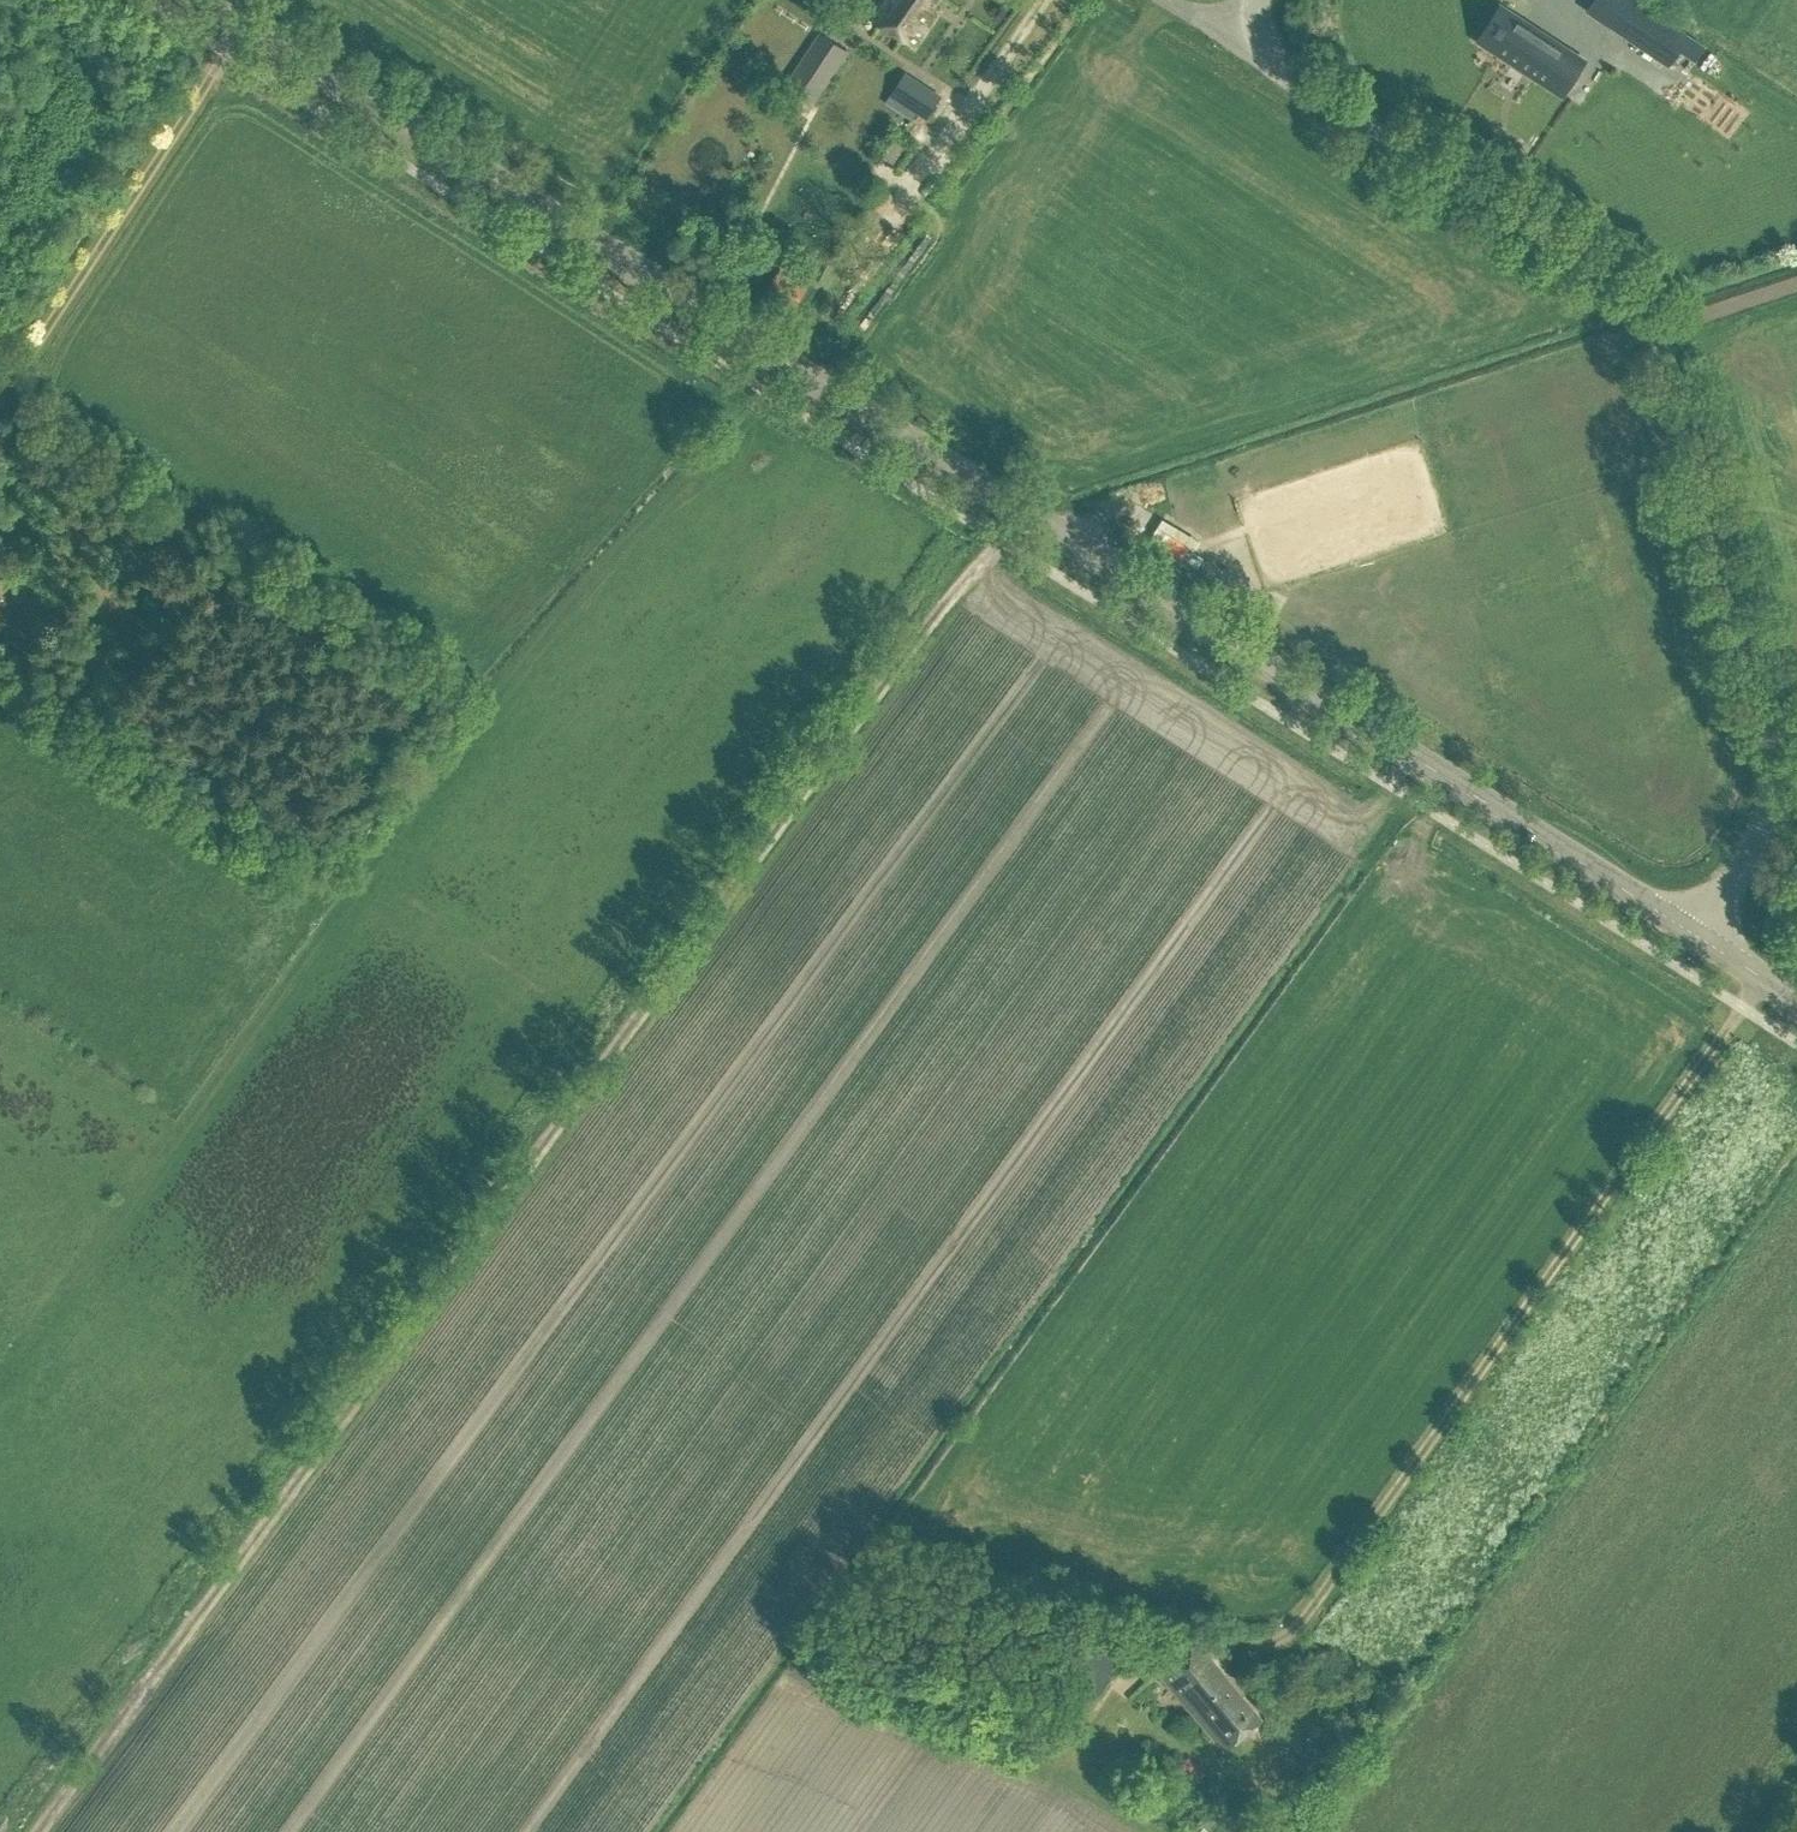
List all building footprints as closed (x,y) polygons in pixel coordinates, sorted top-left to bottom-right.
[(873,16),(921,46),(943,12),(937,8),(942,0),(883,0),(873,16)] [(1609,24),(1650,51),(1668,63),(1671,59),(1678,48),(1692,57),(1695,59),(1706,43),(1703,41),(1689,32),(1641,0),(1625,0),(1619,9),(1610,23),(1609,24)] [(1512,12),(1489,46),(1564,95),(1577,74),(1574,73),(1583,58),(1512,12)] [(801,123),(826,87),(849,53),(825,37),(821,34),(773,104),(801,123)] [(926,121),(942,96),(906,72),(889,97),(926,121)] [(894,168),(909,147),(898,139),(883,160),(894,168)] [(794,309),(810,285),(783,266),(766,291),(794,309)] [(1129,536),(1118,553),(1138,566),(1149,549),(1129,536)] [(1098,1696),(1130,1650),(1090,1623),(1059,1669),(1098,1696)] [(1223,1748),(1260,1717),(1199,1644),(1162,1675),(1223,1748)]
